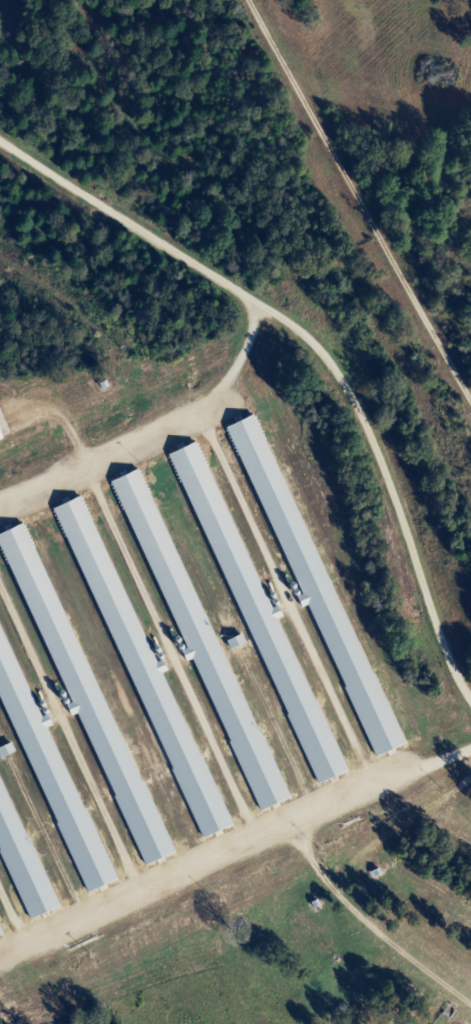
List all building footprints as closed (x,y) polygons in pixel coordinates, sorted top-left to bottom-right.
[(403,747),(261,414),(230,427),(302,596),(299,597),(304,608),(311,605),(376,758),(403,747)] [(270,611),(202,442),(178,452),(312,787),(346,774),(284,619),(285,618),(280,606),(270,611)] [(287,802),(145,469),(115,482),(186,650),(184,651),(189,663),(196,660),(261,813),(287,802)] [(61,507),(199,841),(232,828),(167,672),(169,672),(164,661),(155,665),(86,497),(61,507)] [(1,535),(70,705),(68,706),(73,717),(82,714),(144,867),(169,857),(33,522),(1,535)] [(53,727),(54,726),(50,715),(40,719),(0,621),(0,692),(83,896),(116,882),(53,727)] [(0,777),(0,850),(30,922),(57,910),(0,777)]
